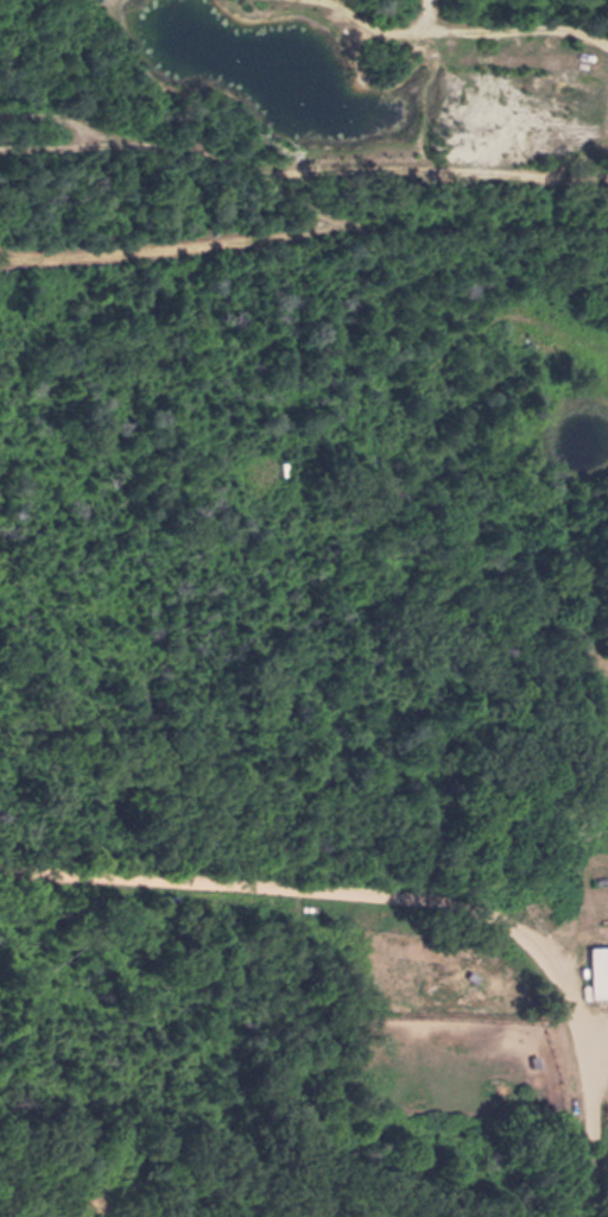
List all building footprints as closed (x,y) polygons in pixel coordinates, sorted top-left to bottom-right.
[(595,945),(595,997),(607,997),(607,945),(595,945)]
